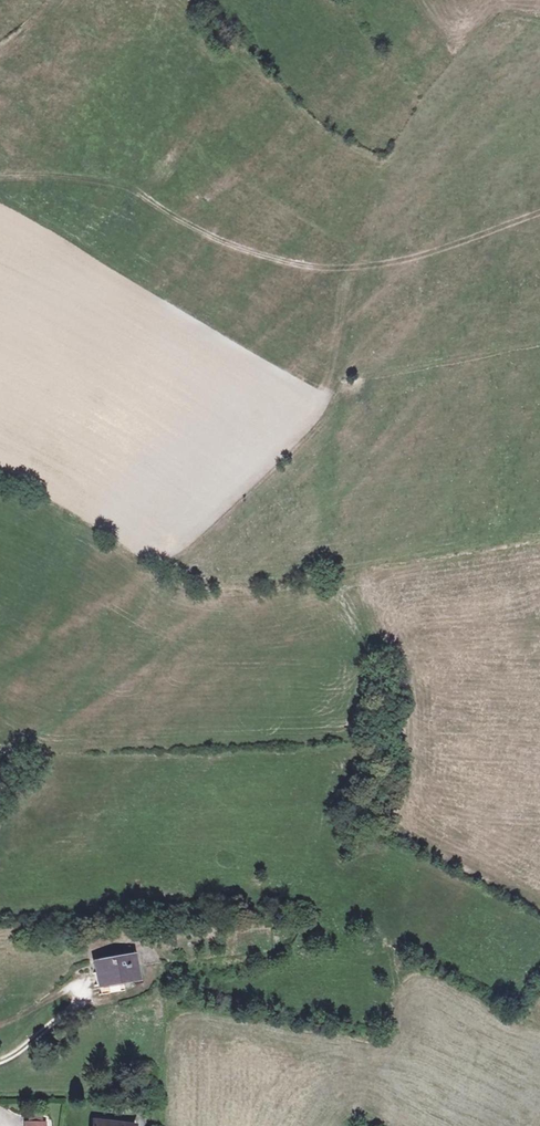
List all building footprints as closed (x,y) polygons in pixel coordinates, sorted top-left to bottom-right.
[(119,950),(120,958),(131,956),(129,948),(119,950)] [(138,979),(133,955),(131,956),(120,958),(119,950),(113,951),(115,959),(95,962),(97,974),(103,973),(105,985),(107,995),(125,991),(123,982),(138,979)] [(99,986),(105,985),(103,973),(97,974),(96,974),(98,986),(99,986)] [(105,985),(99,986),(101,996),(107,995),(105,985)]
